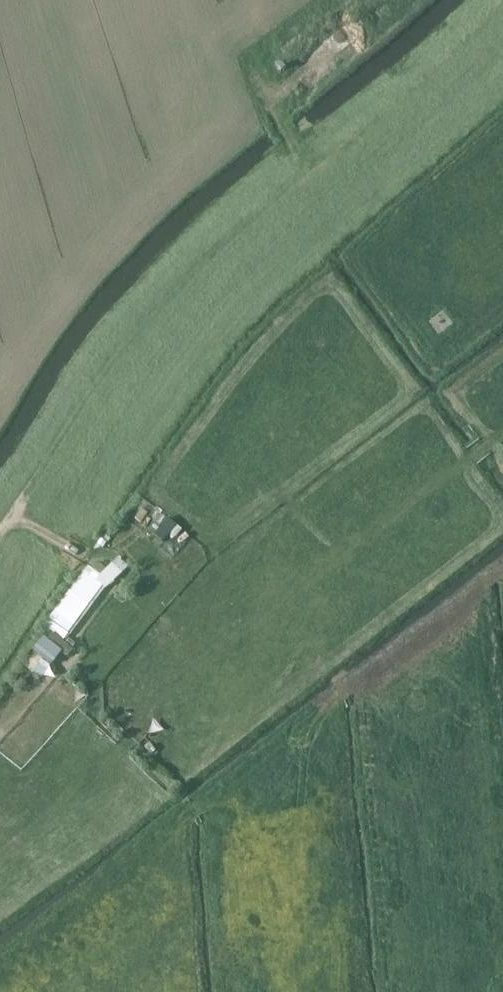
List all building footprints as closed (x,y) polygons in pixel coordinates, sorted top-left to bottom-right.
[(101,550),(106,541),(100,538),(93,548),(97,550),(97,549),(99,550),(100,549),(101,550)] [(103,593),(129,566),(119,557),(107,570),(101,576),(91,568),(88,565),(84,571),(85,571),(43,628),(50,633),(51,631),(64,641),(69,634),(71,636),(103,593)] [(96,562),(91,568),(101,576),(107,570),(100,564),(99,564),(96,562)] [(74,650),(53,634),(48,641),(43,638),(33,652),(52,666),(62,653),(68,657),(74,650)] [(33,674),(41,663),(32,656),(24,667),(33,674)]
